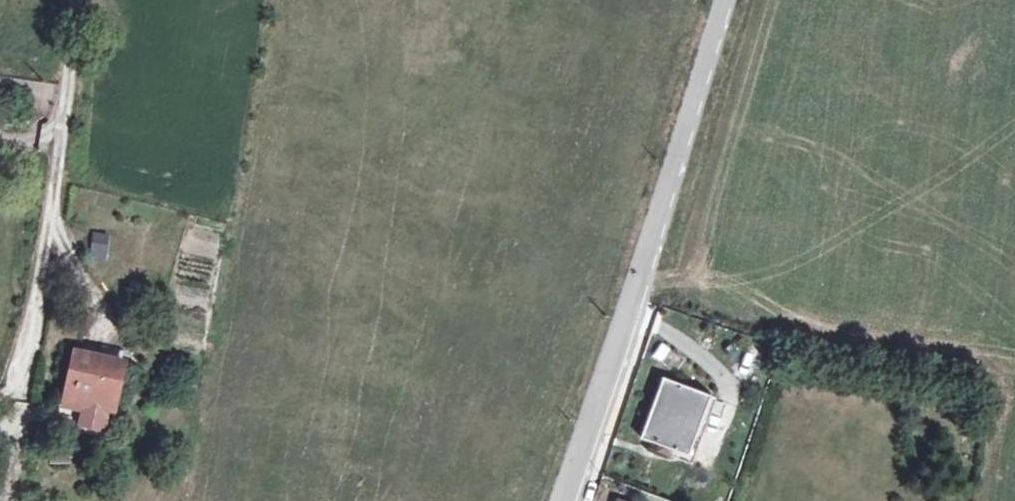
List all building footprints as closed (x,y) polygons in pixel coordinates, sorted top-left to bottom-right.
[(93,231),(87,262),(104,265),(110,234),(93,231)] [(84,412),(86,404),(116,410),(125,366),(76,355),(65,407),(84,412)] [(666,381),(646,436),(690,453),(710,397),(666,381)] [(727,425),(736,409),(719,400),(711,417),(727,425)]
